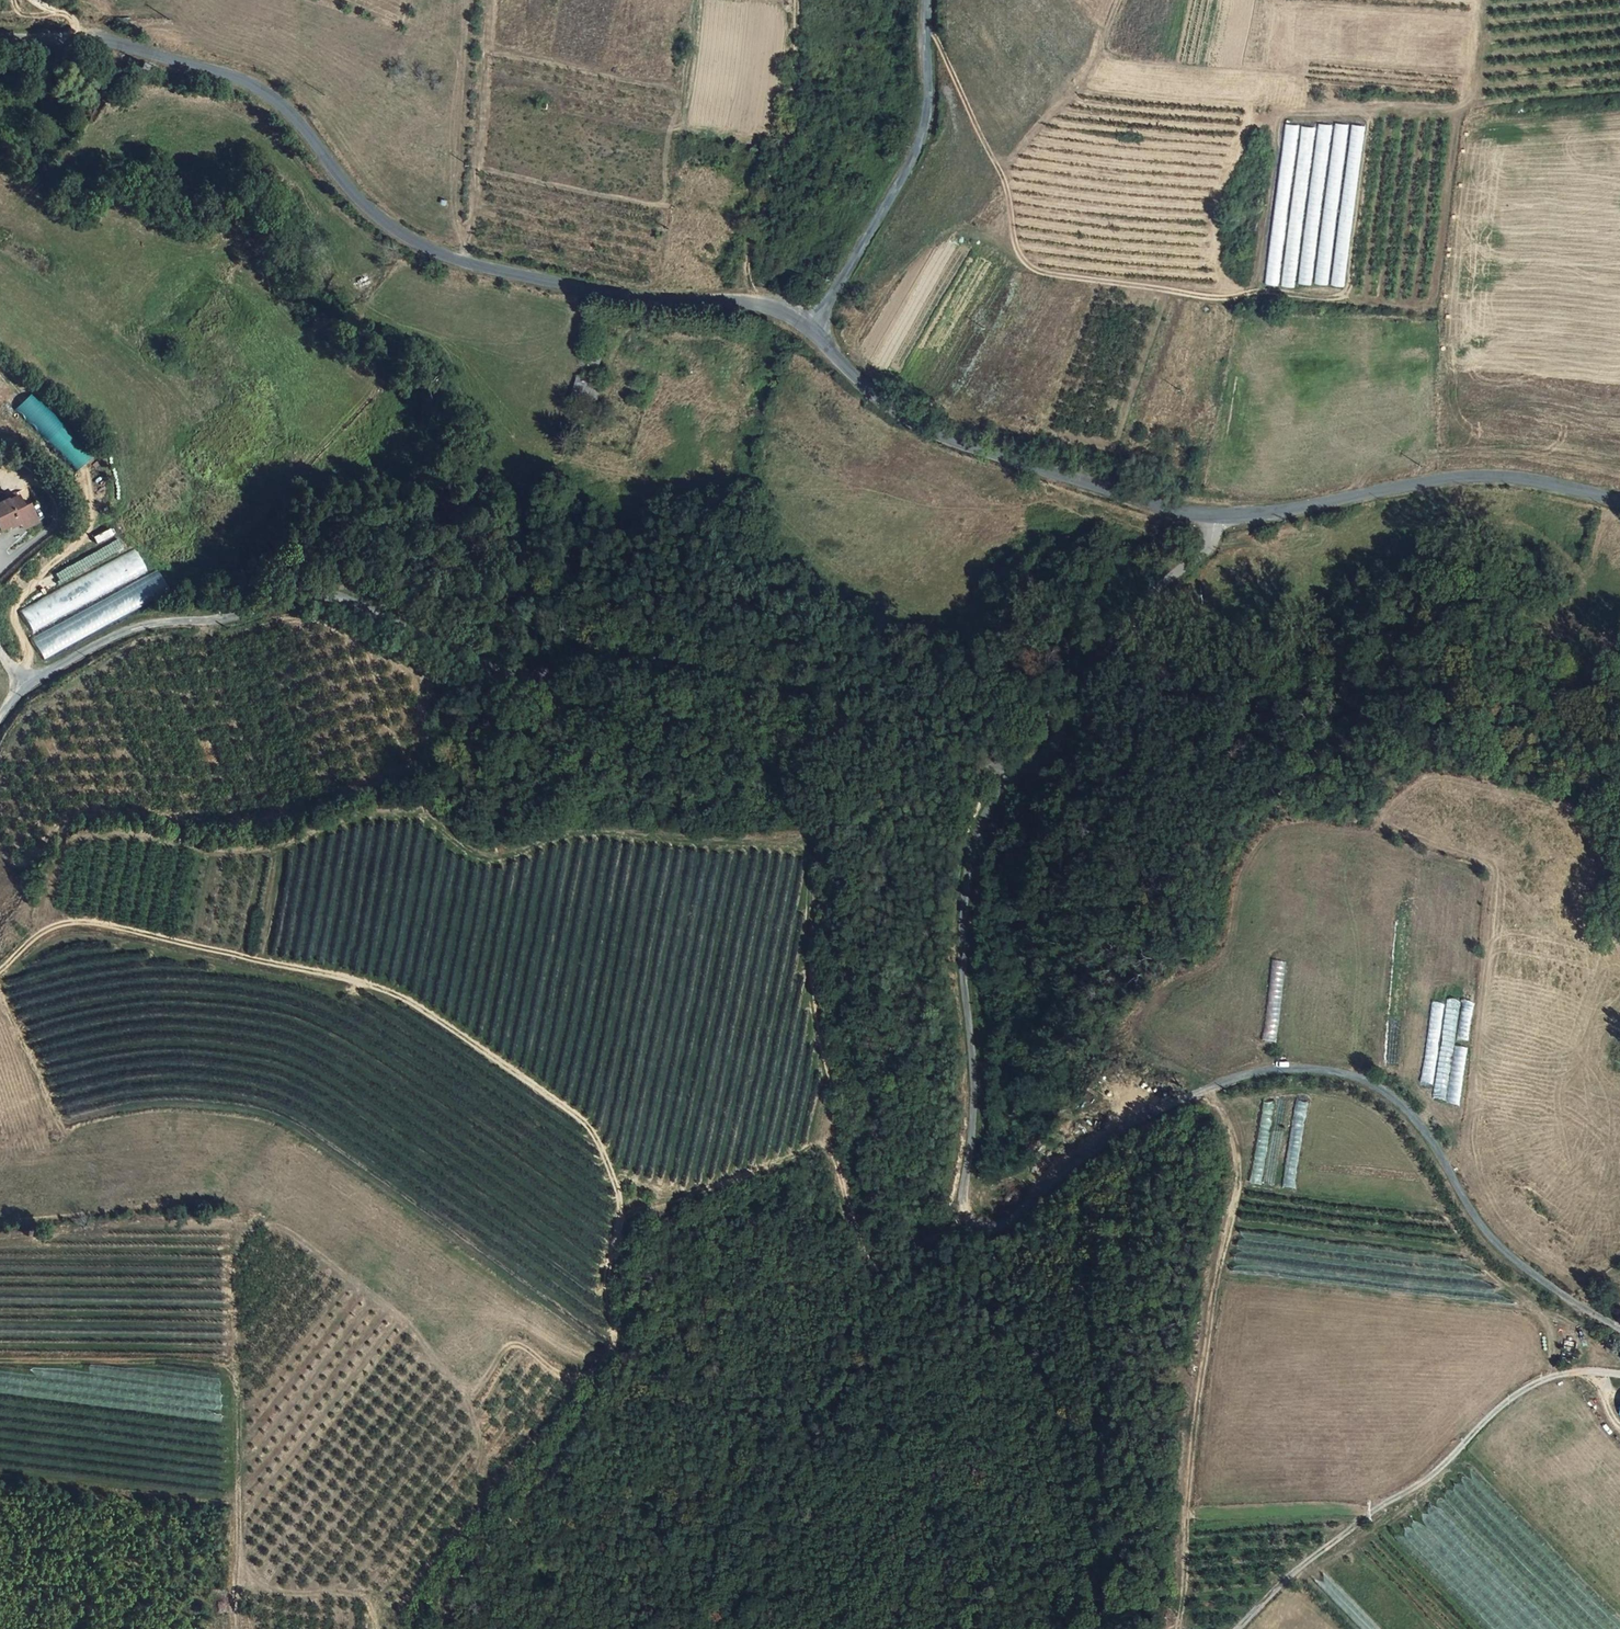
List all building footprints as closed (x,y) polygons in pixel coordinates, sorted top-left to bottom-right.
[(141,68),(140,70),(139,75),(147,77),(149,72),(149,70),(141,68)] [(550,108),(550,101),(552,98),(539,96),(537,106),(550,108)] [(1285,124),(1265,283),(1279,285),(1299,125),(1285,124)] [(1318,124),(1298,284),(1312,285),(1332,126),(1318,124)] [(1335,124),(1315,284),(1329,285),(1349,126),(1335,124)] [(1352,125),(1332,285),(1346,286),(1366,127),(1352,125)] [(1301,126),(1281,286),(1295,288),(1315,128),(1301,126)] [(77,471),(93,456),(32,392),(16,407),(77,471)] [(10,502),(1,506),(2,509),(0,510),(0,536),(11,531),(18,531),(29,526),(23,514),(17,516),(10,502)] [(32,533),(29,526),(18,531),(21,538),(32,533)] [(138,553),(20,605),(29,627),(148,575),(138,553)] [(31,635),(42,657),(170,593),(159,571),(31,635)] [(1273,961),(1262,1040),(1275,1042),(1285,962),(1273,961)] [(1461,1001),(1446,999),(1431,1099),(1445,1101),(1454,1045),(1455,1040),(1461,1001)] [(1468,1043),(1475,1004),(1461,1001),(1455,1040),(1468,1043)] [(1432,1002),(1420,1083),(1432,1085),(1444,1004),(1432,1002)] [(1454,1045),(1445,1101),(1459,1103),(1468,1048),(1454,1045)] [(1277,1105),(1277,1114),(1287,1114),(1286,1096),(1281,1096),(1282,1105),(1277,1105)] [(1296,1099),(1282,1186),(1295,1188),(1309,1101),(1296,1099)] [(1264,1102),(1250,1182),(1260,1184),(1274,1104),(1264,1102)]
